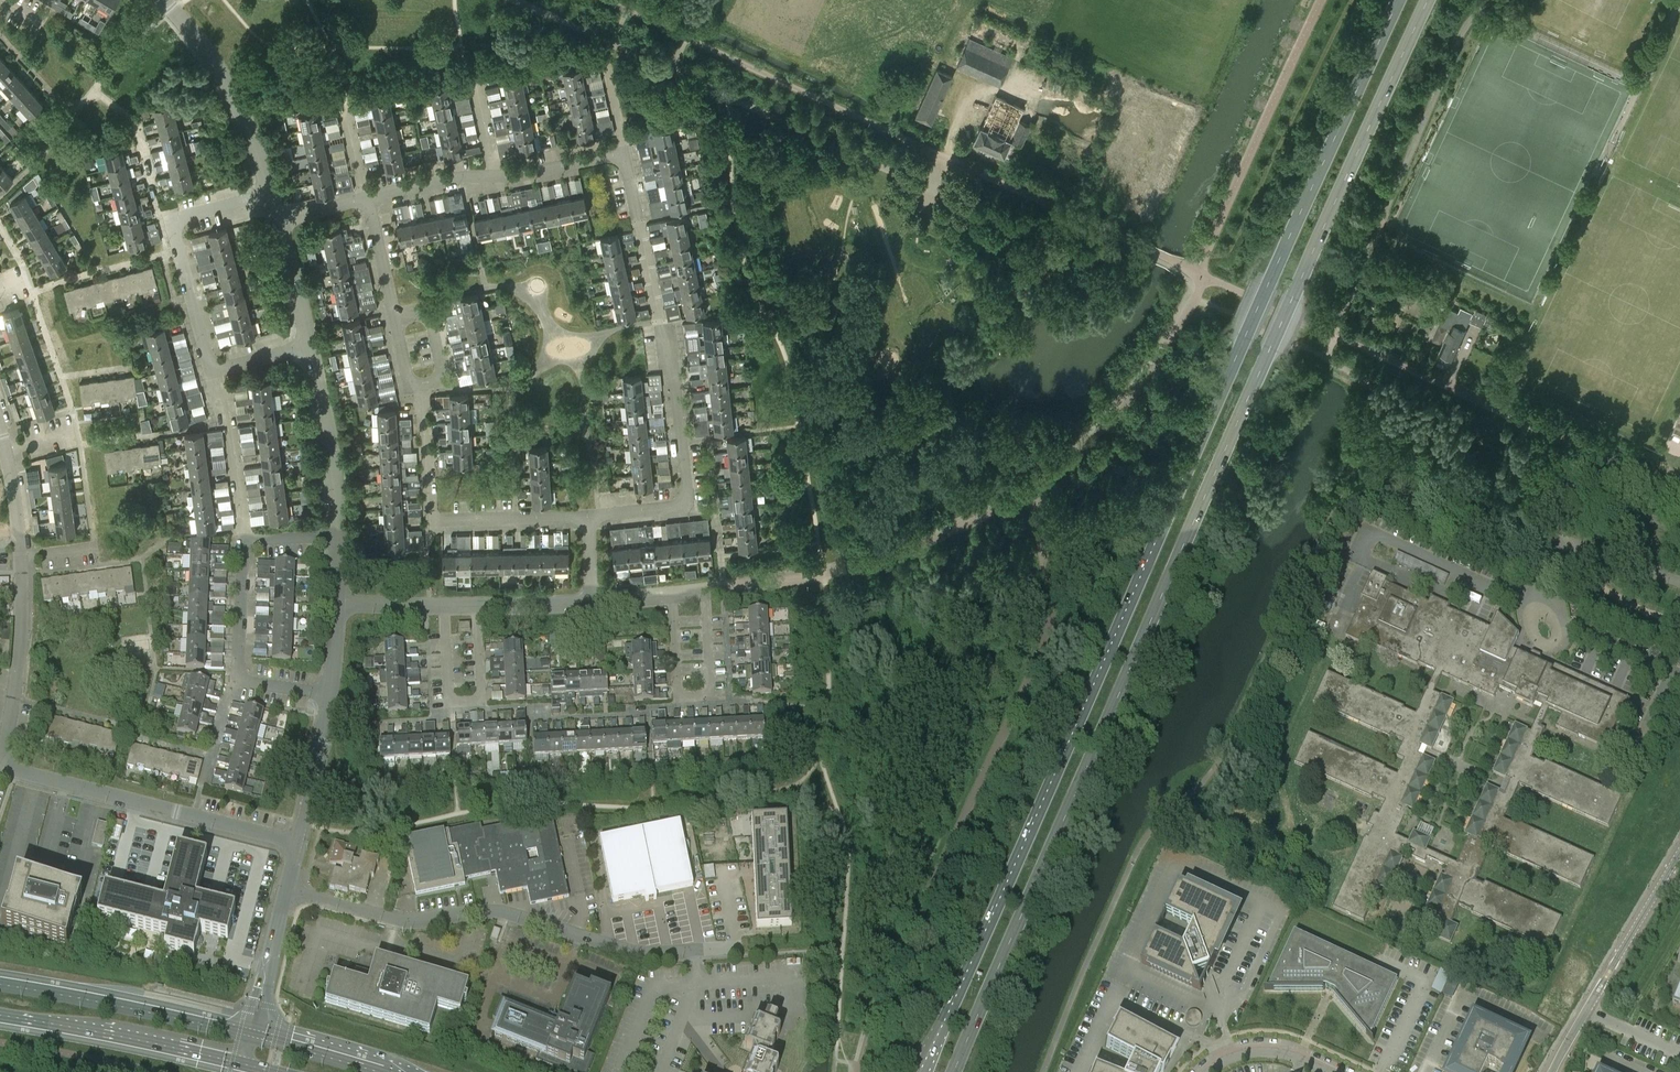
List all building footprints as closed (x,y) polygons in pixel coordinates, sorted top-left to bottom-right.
[(100,5),(112,12),(119,0),(102,0),(100,5)] [(55,8),(64,13),(66,9),(58,4),(55,8)] [(73,13),(66,9),(64,13),(71,17),(73,13)] [(87,26),(89,22),(81,17),(78,21),(87,26)] [(96,26),(89,22),(87,26),(99,33),(105,22),(100,19),(96,26)] [(969,38),(957,65),(1000,85),(1012,58),(969,38)] [(7,65),(0,71),(0,83),(3,86),(16,74),(7,65)] [(584,82),(601,79),(600,73),(583,77),(581,68),(563,72),(566,86),(584,82)] [(936,69),(915,116),(930,123),(952,76),(936,69)] [(12,96),(25,84),(16,74),(3,86),(12,96)] [(431,90),(433,104),(451,100),(448,86),(453,85),(451,75),(430,79),(433,89),(431,90)] [(525,95),(522,81),(504,85),(507,98),(525,95)] [(587,95),(584,82),(566,86),(569,99),(587,95)] [(21,106),(34,94),(25,84),(12,96),(21,106)] [(486,88),(487,94),(499,92),(498,86),(486,88)] [(592,95),(604,92),(603,87),(591,89),(592,95)] [(468,91),(455,94),(457,99),(469,97),(468,91)] [(34,94),(21,106),(31,117),(44,105),(34,94)] [(507,98),(510,112),(528,108),(525,95),(507,98)] [(569,99),(572,113),(590,109),(587,95),(569,99)] [(1021,145),(1035,113),(995,95),(981,127),(980,126),(973,142),(1003,155),(1010,140),(1021,145)] [(390,99),(372,102),(353,106),(355,113),(373,108),(375,116),(393,113),(390,99)] [(502,105),(501,99),(489,102),(490,108),(502,105)] [(454,114),(451,100),(433,104),(436,118),(454,114)] [(595,108),(607,106),(606,100),(594,103),(595,108)] [(154,108),(158,122),(176,117),(172,103),(154,108)] [(472,110),(471,104),(458,107),(459,113),(472,110)] [(531,122),(528,108),(510,112),(513,125),(513,126),(531,122)] [(593,123),(590,109),(572,113),(575,127),(593,123)] [(317,111),(299,115),(302,129),(320,125),(338,122),(337,116),(325,118),(323,110),(320,110),(317,111)] [(375,116),(377,130),(396,126),(393,113),(375,116)] [(505,119),(504,113),(492,116),(493,122),(505,119)] [(439,131),(457,127),(454,114),(436,118),(439,131)] [(598,122),(610,119),(609,114),(597,116),(598,122)] [(275,117),(276,123),(285,121),(283,115),(275,117)] [(179,131),(176,117),(158,122),(161,135),(179,131)] [(370,123),(369,117),(356,120),(358,126),(370,123)] [(473,118),(461,121),(462,127),(475,124),(473,118)] [(12,126),(6,120),(3,124),(8,129),(12,126)] [(516,139),(534,135),(531,122),(513,126),(513,125),(495,129),(496,135),(514,131),(516,139)] [(578,141),(596,137),(593,123),(575,127),(578,141)] [(323,139),(341,135),(339,129),(322,133),(320,125),(302,129),(305,143),(323,139)] [(377,130),(359,134),(361,140),(379,135),(380,143),(398,139),(396,126),(377,130)] [(675,141),(672,126),(671,127),(654,130),(657,145),(675,141)] [(460,141),(465,140),(478,137),(476,132),(464,134),(464,131),(458,132),(457,127),(439,131),(442,145),(460,141)] [(601,136),(613,133),(612,127),(600,130),(601,136)] [(179,131),(161,135),(165,149),(183,144),(179,131)] [(649,137),(648,131),(635,134),(636,140),(649,137)] [(5,132),(1,136),(7,142),(10,139),(5,132)] [(537,150),(534,135),(516,139),(498,143),(499,149),(511,146),(515,149),(516,154),(537,150)] [(204,139),(193,141),(197,154),(208,151),(204,139)] [(308,156),(326,152),(325,146),(323,139),(305,143),(308,156)] [(398,139),(380,143),(383,157),(401,153),(398,139)] [(445,158),(463,155),(481,151),(479,145),(462,149),(460,141),(442,145),(445,158)] [(657,145),(660,158),(678,154),(675,141),(657,145)] [(186,157),(183,144),(165,149),(168,162),(186,157)] [(23,152),(16,145),(13,148),(19,156),(23,152)] [(364,153),(376,150),(375,145),(362,147),(364,153)] [(638,147),(639,153),(651,151),(650,145),(638,147)] [(104,154),(108,168),(126,163),(122,149),(104,154)] [(23,152),(19,156),(25,162),(28,159),(23,152)] [(329,166),(347,162),(345,157),(328,160),(326,152),(308,156),(311,169),(329,166)] [(404,167),(401,153),(383,157),(386,171),(404,167)] [(678,154),(660,158),(662,171),(663,172),(681,168),(678,154)] [(190,171),(186,157),(168,162),(172,175),(190,171)] [(365,161),(367,166),(379,164),(378,158),(365,161)] [(641,161),(642,167),(654,164),(653,158),(641,161)] [(129,177),(126,163),(108,168),(111,181),(129,177)] [(311,169),(314,183),(332,180),(350,176),(348,170),(336,173),(330,171),(329,166),(311,169)] [(663,172),(662,171),(644,175),(645,181),(664,177),(666,185),(684,181),(681,168),(663,172)] [(0,174),(0,191),(1,192),(14,180),(5,169),(0,174)] [(193,185),(190,171),(172,175),(176,189),(193,185)] [(111,181),(115,195),(133,190),(129,177),(111,181)] [(577,191),(582,190),(580,178),(574,179),(577,191)] [(317,197),(335,193),(353,190),(351,184),(334,188),(332,180),(314,183),(317,197)] [(563,195),(569,193),(566,181),(561,182),(563,195)] [(666,185),(669,199),(687,195),(684,181),(666,185)] [(550,198),(555,196),(553,184),(547,185),(550,198)] [(647,188),(648,194),(660,191),(659,186),(647,188)] [(47,198),(52,195),(47,187),(43,190),(47,198)] [(539,187),(533,188),(536,201),(542,199),(539,187)] [(136,203),(133,190),(115,195),(119,208),(136,203)] [(520,191),(522,203),(528,202),(526,190),(520,191)] [(512,193),(506,194),(509,206),(514,205),(512,193)] [(10,204),(17,216),(32,207),(25,195),(10,204)] [(52,206),(56,203),(52,195),(47,198),(52,206)] [(690,209),(687,195),(669,199),(671,213),(690,209)] [(442,235),(455,232),(451,214),(450,208),(451,208),(448,196),(442,197),(446,215),(438,217),(442,235)] [(498,196),(492,197),(495,209),(501,208),(498,196)] [(570,199),(574,217),(588,214),(584,196),(570,199)] [(434,199),(428,200),(431,212),(437,211),(434,199)] [(485,199),(479,200),(482,212),(487,211),(485,199)] [(560,220),(574,217),(570,199),(556,202),(560,220)] [(650,202),(651,207),(663,205),(662,199),(650,202)] [(421,202),(415,203),(418,215),(423,214),(421,202)] [(547,223),(560,220),(556,202),(543,205),(547,223)] [(122,221),(122,222),(140,217),(136,203),(119,208),(119,209),(113,211),(116,223),(122,221)] [(407,205),(401,206),(404,218),(410,217),(407,205)] [(533,226),(547,223),(543,205),(529,208),(533,226)] [(39,218),(32,207),(17,216),(24,227),(39,218)] [(519,229),(533,226),(529,208),(515,211),(519,229)] [(61,221),(65,218),(61,210),(56,213),(61,221)] [(465,211),(451,214),(455,232),(469,229),(465,211)] [(506,232),(519,229),(515,211),(502,214),(506,232)] [(492,235),(506,232),(502,214),(488,216),(492,235)] [(478,238),(492,235),(488,216),(474,219),(478,238)] [(666,220),(669,234),(688,230),(685,216),(666,220)] [(144,230),(140,217),(122,222),(126,235),(144,230)] [(428,238),(442,235),(438,217),(424,220),(428,238)] [(24,227),(31,239),(46,230),(39,218),(24,227)] [(65,218),(61,221),(66,229),(70,226),(65,218)] [(414,241),(428,238),(424,220),(410,223),(414,241)] [(661,221),(648,224),(649,230),(662,227),(661,221)] [(400,244),(414,241),(410,223),(396,226),(400,244)] [(323,232),(326,246),(344,242),(344,243),(362,239),(361,234),(354,235),(353,232),(349,233),(348,227),(323,232)] [(209,233),(213,247),(230,242),(227,228),(209,233)] [(53,241),(46,230),(31,239),(38,250),(53,241)] [(144,230),(126,235),(129,249),(160,241),(158,235),(149,238),(148,235),(147,235),(145,230),(144,230)] [(690,244),(688,230),(669,234),(672,248),(690,244)] [(79,241),(74,233),(70,236),(75,244),(79,241)] [(207,240),(205,234),(191,238),(193,244),(207,240)] [(600,238),(603,252),(621,248),(618,234),(600,238)] [(651,237),(652,243),(664,240),(663,235),(651,237)] [(536,250),(549,249),(548,239),(535,241),(536,250)] [(38,250),(45,262),(60,253),(53,241),(38,250)] [(79,241),(75,244),(79,252),(84,249),(79,241)] [(234,255),(230,242),(213,247),(216,260),(234,255)] [(344,242),(326,246),(329,260),(347,256),(347,257),(364,253),(363,247),(352,250),(351,249),(351,248),(350,247),(349,247),(348,247),(345,248),(344,243),(344,242)] [(672,248),(675,261),(693,257),(690,244),(672,248)] [(208,253),(207,248),(195,251),(196,257),(208,253)] [(624,262),(621,248),(603,252),(606,266),(624,262)] [(654,251),(655,257),(667,254),(666,248),(654,251)] [(67,265),(60,253),(45,262),(52,274),(67,265)] [(238,269),(234,255),(216,260),(198,265),(200,270),(217,266),(220,274),(238,269)] [(316,256),(308,257),(309,265),(317,263),(316,256)] [(332,274),(350,270),(347,257),(347,256),(329,260),(332,274)] [(696,271),(693,257),(675,261),(657,264),(658,270),(670,268),(671,271),(677,270),(678,274),(678,275),(696,271)] [(367,267),(366,261),(353,264),(355,269),(367,267)] [(606,266),(609,279),(627,276),(624,262),(606,266)] [(152,266),(134,271),(139,290),(140,292),(149,290),(149,287),(157,285),(152,266)] [(220,274),(223,287),(241,282),(238,269),(220,274)] [(350,270),(332,274),(335,287),(353,283),(350,270)] [(131,292),(139,290),(134,271),(117,275),(122,294),(121,294),(122,297),(132,294),(131,292)] [(680,283),(681,288),(681,289),(699,285),(696,271),(678,275),(678,274),(660,278),(661,284),(673,281),(674,285),(680,283)] [(114,296),(121,294),(122,294),(117,275),(99,280),(104,299),(105,302),(114,299),(114,296)] [(215,280),(214,275),(202,278),(203,284),(215,280)] [(369,275),(356,277),(358,283),(370,280),(369,275)] [(630,289),(627,276),(609,279),(612,293),(630,289)] [(104,299),(99,280),(82,284),(87,304),(86,304),(87,306),(97,304),(96,301),(104,299)] [(225,293),(227,300),(227,301),(245,296),(241,282),(223,287),(205,292),(207,297),(225,293)] [(356,297),(373,294),(372,288),(355,292),(353,283),(335,287),(338,301),(356,297)] [(79,306),(86,304),(87,304),(82,284),(64,289),(70,311),(79,308),(79,306)] [(702,298),(699,285),(681,289),(681,288),(675,289),(663,292),(664,298),(676,295),(677,298),(680,297),(681,302),(683,301),(684,302),(702,298)] [(612,293),(615,306),(633,302),(638,301),(638,302),(646,300),(645,295),(637,296),(631,295),(630,289),(612,293)] [(260,306),(269,303),(266,292),(257,294),(260,306)] [(479,294),(460,298),(442,302),(444,308),(462,304),(463,312),(482,308),(479,294)] [(228,306),(230,313),(230,314),(248,309),(245,296),(227,301),(227,300),(209,305),(211,311),(228,306)] [(359,311),(365,310),(376,307),(375,302),(364,304),(363,301),(357,302),(356,297),(338,301),(341,315),(359,311)] [(702,298),(684,302),(687,316),(705,312),(702,298)] [(636,316),(641,315),(649,314),(647,308),(635,311),(633,302),(615,306),(618,320),(636,316)] [(666,305),(667,311),(679,308),(678,303),(666,305)] [(327,313),(325,304),(321,305),(319,306),(321,317),(322,317),(323,321),(324,321),(333,319),(331,312),(327,313)] [(1470,317),(1452,309),(1446,306),(1438,323),(1451,329),(1440,352),(1454,359),(1467,331),(1464,329),(1470,317)] [(3,314),(7,327),(25,321),(20,308),(3,314)] [(463,312),(457,313),(445,315),(447,321),(458,319),(459,322),(465,321),(466,326),(484,322),(482,308),(463,312)] [(252,323),(248,309),(230,314),(230,313),(224,315),(225,315),(213,319),(214,324),(232,320),(234,327),(234,328),(252,323)] [(342,324),(345,338),(364,334),(381,330),(380,325),(367,327),(367,324),(362,325),(361,320),(342,324)] [(703,331),(704,336),(722,334),(721,320),(702,322),(684,323),(685,329),(697,328),(698,331),(703,331)] [(29,334),(25,321),(7,327),(12,340),(29,334)] [(1393,325),(1384,321),(1381,328),(1389,332),(1393,325)] [(487,335),(484,322),(466,326),(448,330),(449,335),(460,332),(461,336),(468,334),(469,339),(487,335)] [(256,337),(252,323),(234,328),(234,327),(216,332),(218,338),(235,333),(238,342),(256,337)] [(147,332),(150,346),(168,341),(164,327),(147,332)] [(185,337),(184,331),(172,335),(173,340),(185,337)] [(12,340),(16,353),(33,347),(29,334),(12,340)] [(345,338),(348,351),(367,348),(384,344),(383,338),(371,341),(371,337),(365,338),(364,334),(345,338)] [(724,348),(722,334),(704,336),(705,349),(705,350),(724,348)] [(472,352),(472,353),(490,349),(487,335),(469,339),(451,343),(452,348),(465,346),(471,348),(472,352)] [(172,355),(168,341),(150,346),(154,359),(172,355)] [(189,350),(187,345),(175,348),(177,354),(189,350)] [(38,360),(33,347),(16,353),(21,366),(38,360)] [(351,365),(369,361),(387,357),(385,352),(368,355),(367,348),(348,351),(351,365)] [(725,361),(724,348),(705,350),(705,349),(687,351),(688,357),(700,355),(701,358),(706,357),(707,363),(707,364),(725,361)] [(493,362),(490,349),(472,353),(472,352),(454,356),(455,362),(467,359),(469,359),(474,360),(475,366),(493,362)] [(157,373),(175,368),(172,355),(154,359),(157,373)] [(192,364),(191,358),(179,361),(180,367),(192,364)] [(21,366),(25,378),(42,373),(38,360),(21,366)] [(369,361),(351,365),(354,378),(372,374),(372,375),(390,371),(388,365),(377,368),(376,364),(370,366),(369,361)] [(727,375),(725,361),(707,364),(707,363),(689,365),(689,371),(707,368),(708,377),(727,375)] [(478,380),(496,376),(493,362),(475,366),(478,380)] [(457,370),(458,376),(470,373),(469,367),(457,370)] [(179,381),(175,368),(157,373),(161,386),(179,381)] [(194,372),(182,375),(184,381),(196,377),(194,372)] [(46,385),(42,373),(25,378),(29,391),(46,385)] [(373,380),(372,375),(372,374),(354,378),(357,392),(375,388),(393,385),(391,379),(379,382),(378,379),(373,380)] [(134,375),(116,377),(119,397),(118,397),(118,400),(128,398),(128,395),(137,394),(134,375)] [(708,377),(710,391),(728,389),(727,375),(708,377)] [(623,378),(624,392),(643,390),(650,389),(649,380),(642,381),(641,376),(623,378)] [(110,398),(118,397),(119,397),(116,377),(98,380),(101,399),(100,399),(100,402),(110,401),(110,398)] [(80,382),(83,405),(92,403),(92,400),(100,399),(101,399),(98,380),(80,382)] [(254,397),(272,394),(270,380),(252,382),(254,397)] [(161,386),(164,399),(182,395),(179,381),(161,386)] [(29,391),(34,404),(51,398),(46,385),(29,391)] [(198,385),(186,388),(188,394),(200,391),(198,385)] [(357,392),(360,406),(378,402),(396,398),(394,392),(377,396),(375,388),(357,392)] [(730,403),(728,389),(710,391),(711,405),(730,403)] [(643,396),(643,390),(624,392),(626,406),(644,404),(662,402),(661,397),(649,398),(648,396),(643,396)] [(274,408),(272,394),(254,397),(236,399),(236,405),(255,402),(256,411),(274,408)] [(449,395),(444,395),(436,396),(436,402),(444,401),(444,404),(450,404),(450,409),(469,408),(468,394),(449,395)] [(186,408),(182,395),(164,399),(168,413),(186,408)] [(55,411),(51,398),(34,404),(38,417),(55,411)] [(202,398),(189,402),(191,407),(203,404),(202,398)] [(9,403),(12,411),(17,410),(14,401),(9,403)] [(711,405),(713,418),(713,419),(731,417),(730,403),(711,405)] [(626,406),(627,420),(646,418),(663,416),(663,410),(651,411),(651,409),(645,409),(644,404),(626,406)] [(168,413),(171,427),(194,420),(195,421),(207,417),(205,412),(193,415),(192,411),(187,413),(186,408),(168,413)] [(274,408),(256,411),(258,425),(276,422),(274,408)] [(469,422),(469,408),(450,409),(444,409),(437,410),(437,416),(445,415),(445,418),(451,418),(451,422),(451,423),(469,422)] [(377,411),(378,426),(397,425),(396,410),(388,411),(380,411),(377,411)] [(733,431),(731,417),(713,419),(713,418),(707,419),(695,420),(695,426),(708,425),(714,427),(714,433),(733,431)] [(149,418),(140,418),(140,431),(149,430),(149,418)] [(647,432),(646,418),(627,420),(629,434),(647,432)] [(486,434),(491,434),(495,434),(494,420),(490,420),(485,421),(486,434)] [(276,422),(258,425),(259,438),(278,436),(276,422)] [(470,436),(469,422),(451,423),(451,422),(438,424),(438,429),(446,429),(446,437),(452,437),(470,436)] [(397,433),(397,425),(378,426),(379,440),(398,439),(410,438),(410,432),(397,433)] [(185,434),(187,449),(205,446),(203,432),(185,434)] [(629,434),(631,448),(649,446),(666,444),(665,438),(653,440),(653,437),(648,437),(647,432),(629,434)] [(280,450),(278,436),(259,438),(261,452),(280,450)] [(452,437),(453,450),(453,451),(471,449),(470,436),(452,437)] [(727,438),(728,453),(747,450),(745,436),(727,438)] [(398,439),(379,440),(380,454),(398,452),(411,452),(411,446),(398,446),(398,439)] [(159,442),(140,445),(143,464),(142,464),(143,467),(153,466),(153,463),(161,462),(160,451),(159,442)] [(135,465),(142,464),(143,464),(140,445),(122,447),(125,467),(124,467),(125,470),(135,468),(135,465)] [(207,460),(205,446),(187,449),(188,462),(207,460)] [(650,454),(649,446),(631,448),(632,462),(650,460),(657,459),(656,453),(650,454)] [(116,468),(124,467),(125,467),(122,447),(104,450),(107,472),(117,471),(116,468)] [(547,447),(523,449),(516,449),(516,455),(523,455),(523,462),(524,462),(529,462),(530,462),(548,461),(547,447)] [(472,464),(471,449),(453,451),(453,450),(439,451),(440,457),(447,456),(447,460),(453,459),(454,465),(472,464)] [(263,466),(281,464),(280,450),(261,452),(263,466)] [(749,464),(747,450),(728,453),(730,466),(749,464)] [(399,466),(405,466),(417,465),(417,459),(399,460),(398,452),(380,454),(381,467),(399,466)] [(45,458),(47,465),(65,461),(63,453),(45,458)] [(188,462),(190,476),(209,474),(227,472),(226,466),(208,469),(207,460),(188,462)] [(632,462),(634,476),(652,474),(650,460),(632,462)] [(549,475),(548,461),(530,462),(530,477),(549,475)] [(283,478),(281,464),(263,466),(245,468),(245,474),(264,472),(265,480),(283,478)] [(731,474),(731,480),(750,478),(749,464),(730,466),(716,467),(717,473),(724,473),(725,475),(731,474)] [(48,467),(50,481),(68,478),(66,465),(48,467)] [(405,474),(405,466),(399,466),(381,467),(382,482),(400,480),(418,479),(418,473),(405,474)] [(209,474),(190,476),(192,490),(210,488),(209,474)] [(653,487),(652,474),(634,476),(635,489),(653,487)] [(530,477),(531,490),(550,489),(549,475),(530,477)] [(70,492),(68,478),(50,481),(52,494),(70,492)] [(285,492),(283,478),(265,480),(246,482),(247,488),(266,485),(267,494),(285,492)] [(752,492),(750,478),(731,480),(733,494),(752,492)] [(401,488),(400,480),(382,482),(383,496),(401,494),(419,493),(418,487),(401,488)] [(192,490),(194,504),(212,501),(210,488),(192,490)] [(551,503),(550,489),(531,490),(532,505),(551,503)] [(70,492),(52,494),(54,507),(71,505),(70,492)] [(285,492),(267,494),(269,508),(287,505),(285,492)] [(735,508),(753,506),(752,492),(733,494),(735,508)] [(383,496),(384,509),(402,508),(407,508),(420,507),(420,501),(407,502),(407,499),(402,499),(401,494),(383,496)] [(213,506),(212,501),(194,504),(196,518),(214,515),(214,516),(232,513),(231,507),(219,509),(219,508),(218,507),(217,506),(216,506),(213,506)] [(73,518),(71,505),(54,507),(55,521),(73,518)] [(289,520),(287,505),(269,508),(271,522),(289,520)] [(755,520),(753,506),(735,508),(721,509),(721,515),(730,514),(731,517),(736,517),(736,522),(755,520)] [(403,522),(402,508),(384,509),(385,523),(403,522)] [(196,518),(197,532),(216,529),(214,516),(214,515),(196,518)] [(55,521),(57,534),(75,532),(73,518),(55,521)] [(736,522),(738,535),(756,533),(755,520),(736,522)] [(49,521),(43,522),(45,531),(51,530),(49,521)] [(684,559),(698,557),(696,539),(694,521),(688,522),(690,539),(682,540),(684,559)] [(385,523),(385,537),(404,536),(422,535),(421,529),(409,530),(409,528),(407,527),(403,527),(403,522),(385,523)] [(656,562),(670,560),(668,542),(666,524),(660,525),(662,542),(654,543),(656,562)] [(704,538),(696,539),(698,557),(712,556),(709,531),(703,531),(704,538)] [(554,551),(555,569),(569,569),(568,532),(563,533),(563,544),(559,544),(559,551),(554,551)] [(758,548),(756,533),(738,535),(739,550),(758,548)] [(512,546),(513,570),(527,570),(526,552),(526,534),(520,534),(520,549),(517,549),(517,546),(512,546)] [(405,550),(404,536),(385,537),(386,551),(405,550)] [(670,560),(684,559),(682,540),(668,542),(670,560)] [(191,542),(190,556),(209,557),(210,543),(191,542)] [(642,563),(656,562),(654,543),(640,545),(642,563)] [(629,565),(642,563),(640,545),(627,546),(629,565)] [(170,546),(169,553),(180,554),(181,547),(170,546)] [(498,552),(499,571),(513,570),(512,546),(503,546),(503,552),(498,552)] [(614,566),(629,565),(627,546),(612,548),(614,566)] [(526,552),(527,570),(541,570),(540,551),(526,552)] [(540,551),(541,570),(555,569),(554,551),(540,551)] [(484,553),(485,571),(499,571),(498,552),(484,553)] [(1437,582),(1444,586),(1449,575),(1397,552),(1392,562),(1395,563),(1437,582)] [(442,554),(443,572),(457,572),(457,553),(442,554)] [(457,553),(457,572),(471,571),(470,553),(457,553)] [(470,553),(471,571),(485,571),(484,553),(470,553)] [(209,558),(209,557),(190,556),(190,570),(209,571),(208,572),(226,572),(226,567),(215,566),(216,558),(215,558),(209,558)] [(276,562),(276,577),(294,578),(294,563),(276,562)] [(131,569),(113,571),(115,590),(115,593),(125,592),(125,589),(134,588),(131,569)] [(208,580),(208,572),(209,571),(190,570),(189,584),(208,585),(214,586),(226,586),(226,580),(208,580)] [(107,591),(115,590),(113,571),(95,574),(97,593),(97,596),(107,594),(107,591)] [(1513,649),(1519,635),(1499,614),(1497,614),(1491,627),(1489,626),(1449,608),(1450,604),(1431,596),(1429,601),(1386,582),(1388,578),(1373,572),(1362,596),(1364,597),(1346,635),(1359,641),(1363,633),(1372,638),(1370,642),(1418,664),(1418,662),(1436,670),(1416,714),(1404,708),(1404,706),(1327,671),(1313,702),(1390,737),(1391,735),(1404,740),(1397,756),(1405,759),(1398,774),(1385,769),(1386,767),(1309,732),(1295,762),(1372,798),(1373,795),(1386,801),(1379,815),(1374,812),(1369,825),(1374,827),(1369,838),(1365,837),(1333,907),(1364,921),(1380,886),(1388,890),(1403,858),(1399,856),(1403,847),(1415,852),(1412,857),(1425,863),(1427,858),(1448,867),(1444,876),(1441,875),(1419,924),(1441,933),(1439,938),(1450,943),(1458,927),(1451,924),(1459,906),(1472,911),(1471,913),(1548,948),(1562,917),(1485,882),(1484,885),(1476,881),(1492,846),(1504,852),(1504,853),(1581,888),(1595,858),(1518,823),(1517,825),(1504,819),(1520,785),(1532,790),(1532,792),(1609,827),(1623,796),(1546,761),(1545,764),(1532,758),(1545,729),(1541,727),(1549,709),(1562,715),(1556,727),(1578,737),(1579,735),(1606,748),(1618,722),(1620,723),(1631,699),(1551,663),(1549,665),(1539,661),(1541,656),(1540,655),(1533,652),(1532,652),(1530,656),(1513,649)] [(89,594),(97,593),(95,574),(77,576),(79,595),(79,598),(89,597),(89,594)] [(644,575),(645,582),(645,583),(658,582),(658,580),(657,574),(644,575)] [(71,596),(79,595),(77,576),(59,578),(61,598),(61,601),(71,599),(71,596)] [(275,591),(293,592),(294,578),(276,577),(275,591)] [(52,599),(61,598),(59,578),(40,581),(43,603),(53,602),(52,599)] [(208,585),(189,584),(189,598),(207,599),(207,600),(225,600),(226,594),(208,594),(208,585)] [(274,605),(293,606),(293,592),(275,591),(274,605)] [(207,600),(207,599),(189,598),(188,612),(207,613),(207,600)] [(274,619),(292,620),(293,606),(274,605),(274,619)] [(748,611),(749,625),(768,625),(767,610),(748,611)] [(206,627),(207,613),(188,612),(188,626),(206,627)] [(273,633),(292,634),(292,620),(274,619),(273,633)] [(306,634),(315,634),(316,621),(307,621),(306,634)] [(469,624),(458,624),(458,632),(470,631),(469,624)] [(768,638),(768,625),(749,625),(750,639),(768,638)] [(206,633),(206,627),(188,626),(187,640),(206,641),(224,642),(224,636),(213,636),(212,633),(206,633)] [(273,647),(291,647),(292,634),(273,633),(273,647)] [(745,653),(745,654),(751,653),(769,652),(768,638),(750,639),(744,639),(736,640),(737,646),(744,645),(745,653)] [(205,654),(206,641),(187,640),(187,654),(205,654)] [(385,643),(386,657),(404,656),(403,642),(385,643)] [(505,659),(523,658),(522,644),(517,644),(504,645),(505,659)] [(631,645),(632,660),(651,659),(664,659),(664,653),(656,653),(656,650),(654,650),(653,645),(650,645),(650,644),(631,645)] [(272,661),(290,662),(291,647),(273,647),(272,661)] [(770,666),(769,652),(751,653),(751,667),(770,666)] [(186,668),(205,669),(205,654),(187,654),(186,668)] [(604,660),(598,655),(594,660),(601,665),(604,660)] [(404,660),(404,656),(386,657),(374,658),(375,666),(386,665),(386,671),(405,670),(405,671),(418,670),(417,664),(410,665),(410,660),(404,660)] [(523,658),(505,659),(491,659),(491,665),(505,664),(505,673),(524,672),(523,658)] [(651,659),(632,660),(633,674),(652,673),(651,659)] [(746,681),(752,681),(771,680),(776,680),(775,666),(770,666),(751,667),(738,667),(738,673),(746,673),(746,681)] [(405,670),(386,671),(387,685),(405,684),(405,671),(405,670)] [(506,687),(524,686),(524,672),(505,673),(506,687)] [(634,688),(652,687),(652,673),(633,674),(634,688)] [(602,693),(608,693),(607,674),(592,675),(594,699),(593,699),(593,706),(599,706),(599,699),(603,698),(602,693)] [(585,699),(593,699),(594,699),(592,675),(579,676),(580,694),(579,694),(579,707),(585,707),(585,699)] [(565,676),(551,677),(552,710),(554,710),(554,715),(560,714),(560,705),(562,705),(561,695),(566,695),(565,676)] [(579,676),(565,676),(566,695),(579,694),(580,694),(579,676)] [(191,677),(188,691),(206,696),(218,700),(220,694),(213,693),(216,684),(191,677)] [(771,694),(771,680),(752,681),(753,695),(771,694)] [(163,698),(166,687),(158,685),(158,684),(156,684),(153,697),(161,699),(162,698),(163,698)] [(406,698),(405,684),(387,685),(388,699),(406,698)] [(525,700),(524,686),(506,687),(507,701),(525,700)] [(652,687),(634,688),(634,702),(666,700),(666,695),(658,695),(658,692),(653,692),(652,687)] [(206,696),(188,691),(184,705),(202,709),(202,710),(215,713),(216,707),(211,706),(208,701),(205,700),(206,696)] [(388,714),(407,713),(406,698),(388,699),(388,714)] [(199,723),(211,727),(212,721),(207,720),(207,719),(207,718),(207,717),(206,716),(205,715),(201,714),(202,710),(202,709),(184,705),(181,718),(199,723)] [(242,721),(260,726),(263,712),(245,707),(242,721)] [(681,742),(695,742),(694,723),(693,711),(687,711),(688,720),(684,723),(680,724),(681,742)] [(516,725),(512,726),(513,744),(527,743),(525,712),(516,713),(516,725)] [(484,727),(485,746),(499,745),(498,727),(497,714),(491,714),(492,722),(490,722),(489,723),(488,724),(489,727),(484,727)] [(54,737),(62,739),(63,740),(67,721),(50,717),(44,738),(54,740),(54,737)] [(257,739),(260,726),(242,721),(229,717),(228,723),(237,725),(237,727),(238,729),(240,729),(238,734),(257,739)] [(196,737),(199,723),(181,718),(178,732),(196,737)] [(764,719),(750,720),(751,739),(765,738),(764,719)] [(737,739),(751,739),(750,720),(736,721),(737,739)] [(85,726),(67,721),(63,740),(62,739),(61,742),(71,745),(72,742),(80,744),(85,726)] [(709,741),(723,740),(722,721),(708,722),(709,741)] [(723,740),(737,739),(736,721),(722,721),(723,740)] [(580,735),(576,735),(577,754),(591,753),(590,735),(589,735),(589,722),(583,722),(583,728),(579,729),(580,735)] [(695,742),(709,741),(708,722),(694,723),(695,742)] [(421,739),(422,757),(436,756),(435,738),(435,723),(425,724),(426,739),(421,739)] [(534,756),(535,756),(549,755),(548,737),(547,724),(541,724),(541,732),(540,732),(539,734),(538,735),(538,737),(533,738),(534,756)] [(652,744),(667,743),(666,724),(651,725),(652,744)] [(680,743),(681,742),(680,724),(666,724),(667,743),(668,751),(681,750),(680,743)] [(89,746),(97,748),(98,748),(102,730),(85,726),(80,744),(79,747),(89,749),(89,746)] [(499,745),(513,744),(512,726),(498,727),(499,745)] [(470,728),(471,747),(485,746),(484,727),(470,728)] [(471,747),(470,728),(456,729),(457,748),(471,747)] [(120,735),(102,730),(98,748),(97,748),(97,751),(106,753),(107,751),(115,753),(120,735)] [(645,731),(631,732),(632,750),(646,750),(645,731)] [(617,733),(618,751),(632,750),(631,732),(617,733)] [(603,734),(604,752),(618,751),(617,733),(603,734)] [(253,753),(257,739),(238,734),(235,748),(253,753)] [(590,735),(591,753),(604,752),(603,734),(590,735)] [(562,736),(563,754),(577,754),(576,735),(562,736)] [(548,737),(549,755),(563,754),(562,736),(548,737)] [(449,737),(435,738),(436,756),(451,756),(449,737)] [(407,740),(408,758),(422,757),(421,739),(407,740)] [(380,760),(394,759),(394,740),(379,741),(380,760)] [(394,740),(394,759),(408,758),(407,740),(394,740)] [(137,765),(145,767),(145,768),(150,749),(132,745),(127,766),(136,768),(137,765)] [(250,766),(253,753),(235,748),(232,761),(250,766)] [(168,754),(150,749),(145,768),(145,767),(144,770),(154,773),(154,770),(162,772),(163,772),(168,754)] [(172,774),(180,777),(185,758),(168,754),(163,772),(162,772),(162,775),(171,777),(172,774)] [(202,763),(185,758),(180,777),(179,779),(189,782),(189,779),(198,781),(202,763)] [(246,779),(250,766),(232,761),(219,758),(218,763),(230,766),(228,774),(228,775),(246,779)] [(526,770),(515,771),(516,780),(527,779),(526,770)] [(228,790),(243,793),(246,779),(228,775),(228,778),(226,777),(224,778),(223,781),(224,783),(226,783),(225,789),(228,790)] [(423,776),(424,785),(438,784),(437,775),(423,776)] [(786,817),(751,819),(757,928),(791,926),(786,817)] [(481,824),(405,840),(416,895),(465,884),(464,879),(496,872),(500,894),(527,888),(530,905),(568,897),(553,821),(537,824),(536,819),(482,830),(481,824)] [(109,838),(106,850),(116,853),(119,841),(124,823),(114,820),(109,838)] [(103,848),(109,824),(98,821),(91,845),(103,848)] [(680,822),(600,839),(613,902),(644,896),(646,901),(656,899),(655,894),(693,886),(680,822)] [(348,889),(365,894),(366,894),(371,876),(373,877),(377,865),(378,865),(379,859),(361,855),(359,862),(353,861),(357,847),(354,846),(354,847),(344,844),(340,843),(339,845),(337,847),(334,846),(333,850),(333,851),(330,863),(343,867),(342,873),(334,871),(330,889),(335,890),(335,889),(348,893),(348,889)] [(105,888),(98,918),(167,936),(164,948),(194,956),(200,932),(228,939),(235,909),(196,899),(207,856),(178,849),(164,903),(105,888)] [(392,858),(394,852),(382,849),(381,855),(392,858)] [(38,885),(34,884),(35,882),(18,877),(5,928),(68,944),(80,896),(44,887),(45,886),(45,885),(45,884),(44,883),(44,882),(43,882),(42,881),(41,881),(40,882),(39,882),(38,883),(38,884),(38,885)] [(1158,934),(1156,933),(1142,964),(1201,991),(1239,911),(1180,883),(1165,914),(1166,915),(1167,914),(1195,927),(1185,948),(1157,935),(1158,934)] [(494,928),(490,940),(497,942),(501,931),(494,928)] [(1326,987),(1327,987),(1335,991),(1337,994),(1335,996),(1334,995),(1335,996),(1335,997),(1365,1033),(1366,1033),(1373,1041),(1370,1037),(1397,981),(1295,934),(1269,990),(1264,990),(1264,991),(1275,991),(1322,991),(1324,991),(1324,990),(1323,990),(1323,987),(1326,987)] [(161,958),(155,956),(153,963),(160,964),(161,958)] [(468,985),(407,967),(376,958),(370,977),(359,974),(357,981),(334,974),(330,986),(328,985),(327,985),(326,990),(329,991),(325,1002),(429,1033),(437,1006),(460,1013),(463,1001),(466,1002),(467,998),(467,997),(465,997),(468,985)] [(521,1006),(501,998),(493,1018),(500,1021),(494,1036),(538,1053),(535,1061),(565,1071),(588,1071),(594,1057),(587,1054),(610,995),(590,987),(589,991),(574,985),(561,1020),(563,1021),(561,1026),(562,1027),(560,1033),(554,1031),(555,1028),(518,1014),(521,1006)] [(1186,1016),(1185,1018),(1185,1019),(1185,1020),(1185,1021),(1186,1022),(1186,1023),(1187,1024),(1188,1025),(1189,1026),(1191,1027),(1193,1027),(1195,1027),(1196,1026),(1197,1026),(1198,1025),(1199,1024),(1201,1020),(1201,1019),(1201,1018),(1201,1017),(1200,1016),(1200,1015),(1199,1014),(1198,1013),(1197,1012),(1195,1012),(1194,1011),(1193,1011),(1192,1011),(1190,1012),(1189,1012),(1188,1013),(1187,1014),(1186,1015),(1186,1016)] [(754,1023),(744,1047),(753,1050),(756,1056),(755,1058),(753,1057),(746,1071),(776,1071),(778,1069),(777,1067),(766,1063),(769,1056),(769,1057),(771,1056),(780,1035),(778,1032),(773,1030),(774,1027),(775,1027),(777,1022),(777,1020),(767,1016),(763,1026),(754,1023)] [(1489,1064),(1496,1067),(1502,1071),(1513,1071),(1514,1070),(1516,1066),(1518,1063),(1521,1056),(1522,1053),(1523,1047),(1522,1047),(1519,1046),(1522,1039),(1523,1040),(1524,1039),(1478,1018),(1477,1019),(1478,1019),(1475,1026),(1472,1024),(1473,1023),(1472,1023),(1451,1069),(1452,1069),(1455,1070),(1454,1071),(1486,1071),(1489,1064)] [(1127,1071),(1163,1071),(1175,1050),(1119,1020),(1104,1048),(1105,1048),(1106,1047),(1132,1061),(1127,1071)] [(469,1041),(470,1036),(474,1025),(462,1021),(457,1037),(469,1041)]
